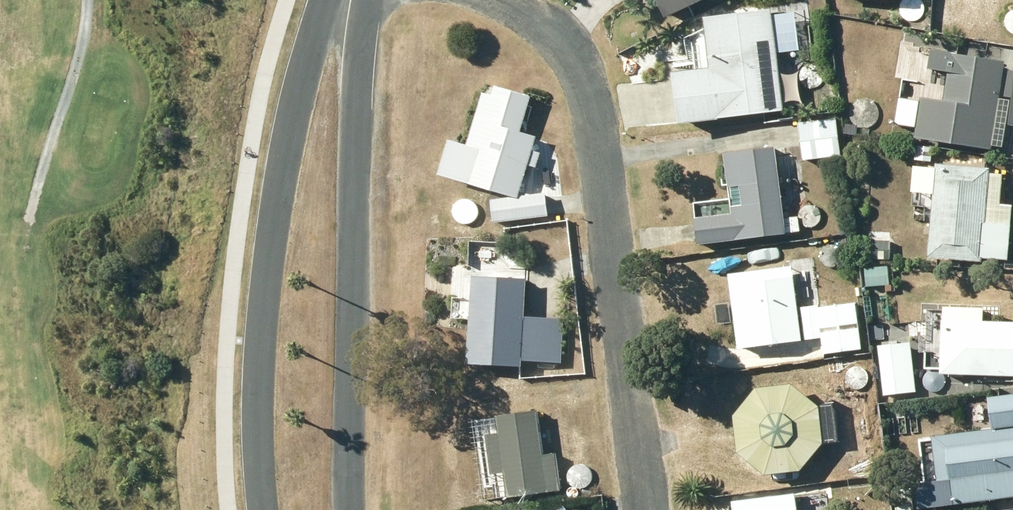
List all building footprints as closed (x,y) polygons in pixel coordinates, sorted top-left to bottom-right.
[(932,22),(949,23),(950,0),(934,0),(932,22)] [(702,13),(708,63),(671,68),(677,118),(781,106),(769,5),(702,13)] [(914,97),(908,139),(982,149),(995,63),(919,52),(918,68),(944,71),(939,101),(914,97)] [(517,127),(527,91),(492,81),(489,90),(480,87),(465,139),(447,134),(436,169),(517,192),(526,162),(533,164),(538,149),(530,147),(534,132),(517,127)] [(834,115),(797,119),(801,156),(838,152),(834,115)] [(773,142),(723,148),(728,196),(690,200),(695,240),(799,228),(797,214),(782,216),(773,142)] [(909,160),(926,162),(928,146),(911,144),(909,160)] [(1009,220),(983,218),(987,164),(934,159),(926,252),(979,257),(980,254),(1006,256),(1009,220)] [(544,191),(490,196),(492,218),(546,213),(544,191)] [(865,253),(888,253),(888,234),(865,234),(865,253)] [(791,263),(727,270),(736,344),(799,337),(791,263)] [(502,273),(502,266),(485,265),(484,273),(469,272),(465,358),(520,361),(520,357),(559,359),(561,315),(522,313),(524,274),(502,273)] [(818,320),(821,351),(859,347),(855,301),(817,304),(816,302),(799,304),(800,322),(818,320)] [(940,316),(938,370),(1012,372),(1012,319),(940,316)] [(908,340),(878,342),(882,391),(912,389),(908,340)] [(755,384),(732,411),(735,446),(762,469),(797,466),(820,439),(817,404),(790,381),(755,384)] [(986,393),(989,425),(1012,422),(1012,390),(986,393)] [(559,487),(554,451),(539,453),(533,406),(494,412),(496,430),(483,432),(488,471),(501,469),(504,494),(559,487)] [(930,432),(936,479),(948,478),(951,501),(1012,493),(1012,425),(989,428),(988,425),(930,432)] [(894,489),(895,509),(912,509),(910,488),(894,489)] [(731,497),(733,509),(795,509),(793,489),(731,497)]
